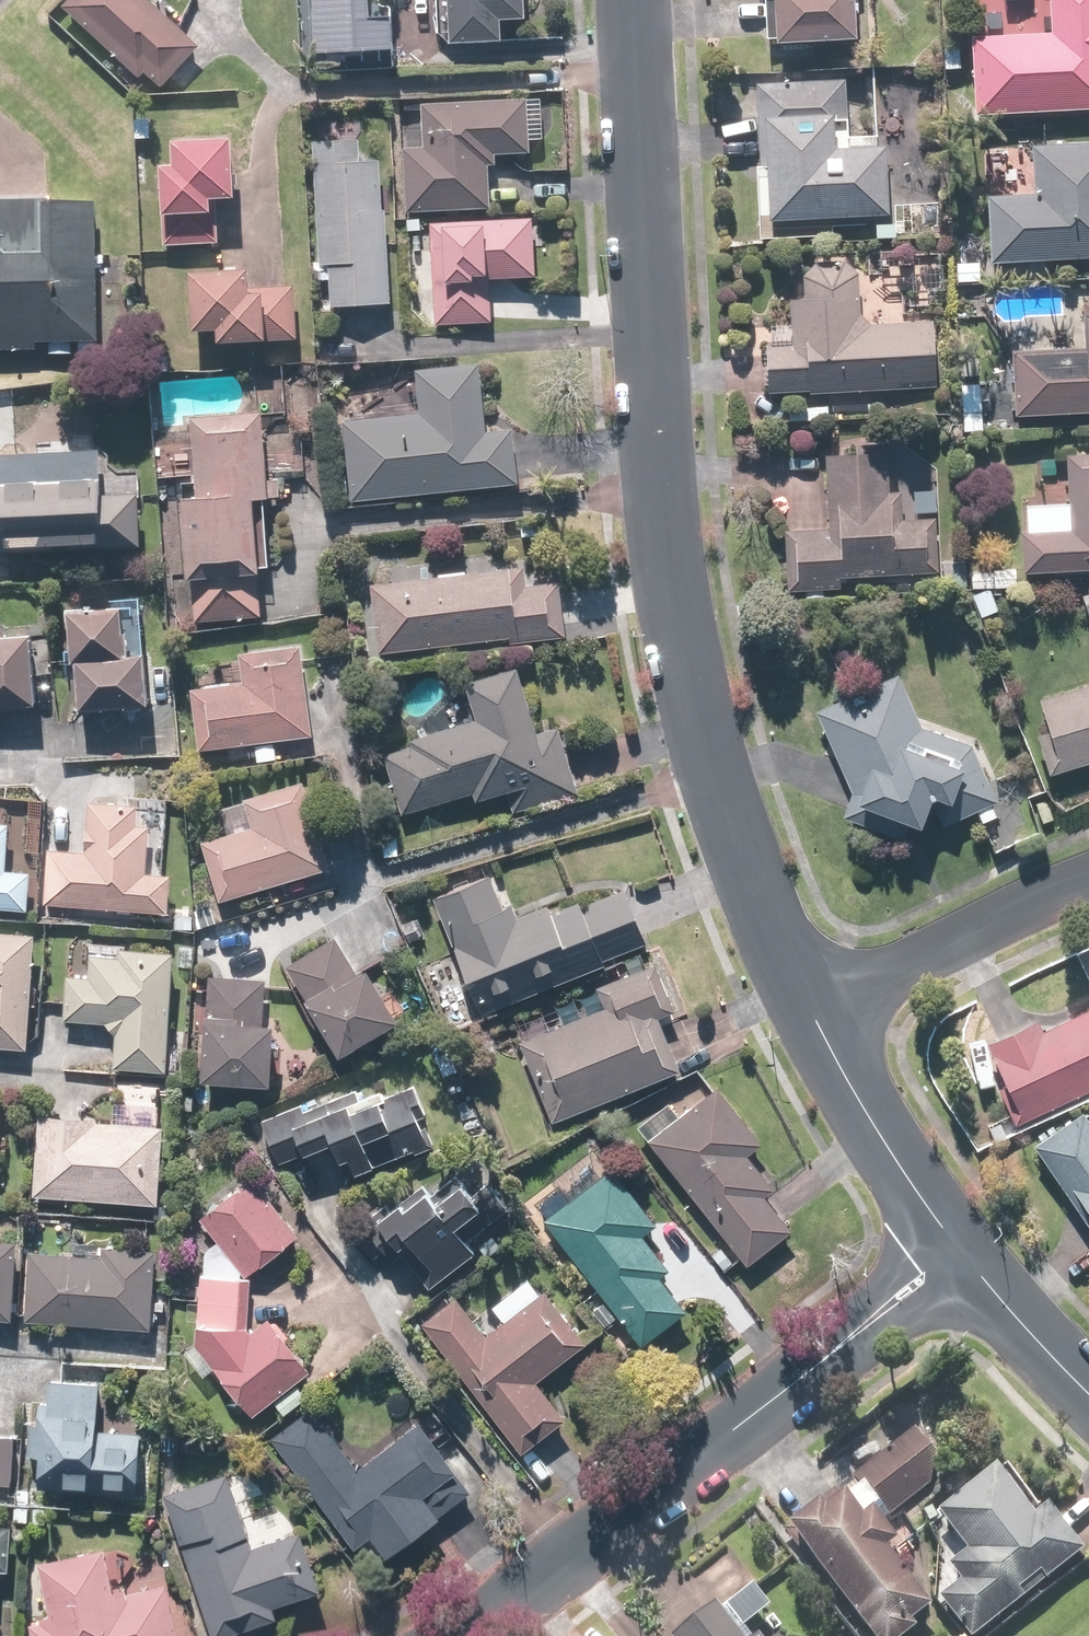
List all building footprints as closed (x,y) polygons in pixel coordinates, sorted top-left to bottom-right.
[(154,0),(70,0),(66,4),(74,11),(71,15),(142,80),(150,72),(166,87),(204,46),(154,0)] [(321,52),(400,49),(399,18),(379,19),(378,0),(319,0),(321,52)] [(454,42),(507,41),(507,18),(533,17),(532,0),(453,0),(454,42)] [(784,39),(860,38),(860,0),(783,0),(784,39)] [(978,33),(978,112),(1088,112),(1088,0),(1054,0),(1054,33),(978,33)] [(852,147),(852,77),(764,77),(764,165),(779,164),(779,216),(892,215),(891,147),(852,147)] [(531,101),(423,101),(423,146),(406,146),(406,211),(494,211),(494,165),(500,165),(500,154),(531,154),(531,101)] [(363,126),(318,127),(322,264),(332,264),(333,305),(393,304),(390,208),(388,208),(386,159),(364,159),(363,126)] [(180,163),(165,163),(166,246),(222,245),(221,196),(244,196),(243,140),(180,141),(180,163)] [(1038,144),(1040,193),(994,195),(997,261),(1088,257),(1088,142),(1038,144)] [(0,203),(0,344),(108,340),(102,199),(0,203)] [(539,219),(435,221),(436,325),(496,324),(495,276),(540,276),(539,219)] [(774,345),(774,392),(942,388),(940,319),(872,320),(865,315),(865,277),(853,262),(818,261),(807,276),(807,298),(797,297),(797,345),(774,345)] [(257,268),(200,270),(202,329),(225,328),(226,341),(302,339),(300,287),(260,288),(260,281),(258,281),(257,268)] [(1020,349),(1021,414),(1088,413),(1088,302),(1084,302),(1084,348),(1020,349)] [(347,421),(355,501),(523,486),(518,429),(491,432),(485,362),(420,368),(425,414),(347,421)] [(984,385),(965,384),(963,424),(983,424),(984,385)] [(268,415),(198,420),(202,490),(190,491),(198,618),(268,614),(266,574),(269,574),(264,494),(273,494),(268,415)] [(144,550),(143,470),(108,470),(108,451),(2,452),(2,497),(0,497),(0,552),(144,550)] [(832,527),(793,527),(794,587),(845,586),(845,576),(944,574),(943,519),(907,520),(906,493),(894,493),(893,452),(831,453),(832,527)] [(1027,506),(1029,570),(1088,568),(1088,455),(1074,455),(1075,505),(1027,506)] [(945,488),(917,489),(917,512),(945,512),(945,488)] [(376,586),(384,654),(514,638),(515,643),(573,636),(566,581),(530,585),(528,567),(376,586)] [(133,607),(72,611),(75,661),(84,660),(86,706),(156,702),(153,653),(135,654),(133,607)] [(38,631),(0,634),(0,707),(44,704),(38,631)] [(251,674),(194,680),(201,745),(312,733),(302,646),(248,652),(251,674)] [(387,745),(389,750),(407,814),(475,794),(477,802),(508,793),(514,812),(582,792),(563,727),(545,732),(526,667),(469,684),(479,718),(387,745)] [(899,669),(817,704),(852,788),(844,809),(904,833),(911,816),(920,820),(931,794),(942,819),(996,796),(973,742),(920,719),(899,669)] [(1043,697),(1051,724),(1037,728),(1053,777),(1088,765),(1088,683),(1043,697)] [(206,838),(223,899),(334,868),(309,780),(226,804),(234,830),(206,838)] [(36,909),(38,869),(12,868),(15,823),(1,822),(3,801),(0,800),(0,906),(36,909)] [(88,851),(49,849),(46,905),(174,911),(176,875),(152,873),(154,828),(140,827),(142,805),(90,803),(88,851)] [(495,876),(439,898),(484,1013),(655,945),(632,887),(587,905),(584,899),(557,910),(555,904),(523,917),(519,905),(508,909),(495,876)] [(0,932),(0,1046),(35,1047),(38,933),(0,932)] [(338,935),(288,967),(344,1056),(405,1018),(373,967),(362,973),(338,935)] [(171,1071),(180,952),(124,947),(123,959),(95,957),(93,976),(72,974),(68,1022),(108,1026),(122,1027),(118,1067),(171,1071)] [(553,1120),(685,1070),(665,1018),(679,1012),(661,964),(606,985),(616,1011),(524,1046),(553,1120)] [(270,979),(216,975),(209,1079),(277,1083),(281,1022),(268,1021),(270,979)] [(1021,1123),(1088,1092),(1088,1010),(1048,1028),(1043,1018),(993,1040),(1011,1082),(1004,1085),(1021,1123)] [(673,1105),(643,1129),(750,1266),(798,1229),(772,1196),(781,1190),(753,1154),(765,1145),(711,1076),(673,1105)] [(419,1085),(408,1088),(388,1095),(386,1088),(360,1098),(357,1089),(309,1106),(308,1102),(264,1118),(280,1163),(341,1141),(353,1175),(440,1144),(419,1085)] [(1040,1144),(1088,1218),(1088,1113),(1088,1112),(1040,1144)] [(41,1113),(36,1196),(165,1203),(169,1127),(100,1123),(100,1117),(41,1113)] [(461,1164),(449,1172),(425,1189),(422,1185),(372,1221),(400,1261),(405,1257),(428,1289),(478,1255),(468,1240),(514,1208),(493,1178),(478,1189),(461,1164)] [(535,1213),(541,1221),(643,1347),(691,1308),(665,1277),(673,1270),(647,1239),(663,1225),(615,1166),(577,1197),(568,1186),(535,1213)] [(212,1225),(207,1236),(203,1330),(185,1355),(205,1378),(219,1368),(255,1418),(279,1401),(288,1413),(310,1398),(300,1384),(316,1372),(272,1317),(252,1331),(253,1276),(304,1235),(255,1170),(200,1209),(212,1225)] [(18,1319),(24,1241),(0,1240),(0,1318),(18,1319)] [(114,1256),(34,1252),(31,1320),(159,1327),(163,1247),(115,1245),(114,1256)] [(459,1296),(422,1325),(523,1452),(570,1415),(543,1381),(590,1344),(547,1290),(543,1293),(532,1279),(496,1308),(508,1323),(491,1337),(459,1296)] [(105,1383),(100,1382),(53,1381),(52,1404),(33,1403),(31,1455),(45,1455),(44,1491),(146,1495),(148,1430),(103,1429),(105,1383)] [(315,1406),(272,1439),(357,1549),(374,1536),(389,1555),(475,1488),(424,1422),(364,1469),(315,1406)] [(794,1524),(875,1635),(914,1635),(923,1629),(917,1621),(936,1607),(892,1548),(903,1540),(887,1518),(952,1471),(923,1431),(794,1524)] [(17,1479),(18,1434),(0,1433),(0,1479),(17,1479)] [(969,1635),(978,1635),(1087,1549),(1053,1505),(1041,1515),(1003,1467),(943,1515),(972,1551),(953,1566),(966,1582),(942,1601),(969,1635)] [(164,1492),(212,1635),(220,1635),(280,1616),(278,1608),(329,1591),(308,1529),(258,1546),(233,1469),(164,1492)] [(0,1523),(0,1616),(3,1568),(16,1569),(19,1525),(0,1523)] [(32,1624),(35,1635),(183,1635),(170,1585),(132,1595),(130,1586),(118,1589),(109,1549),(44,1565),(57,1618),(32,1624)] [(679,1635),(746,1635),(721,1603),(679,1635)]
